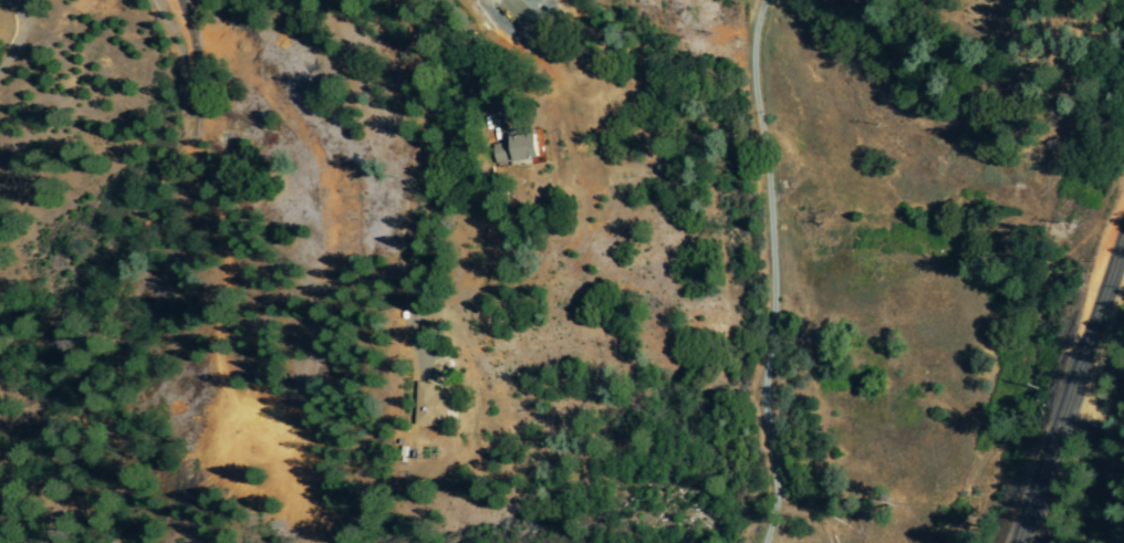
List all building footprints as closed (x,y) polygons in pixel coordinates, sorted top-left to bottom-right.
[(494,164),(542,158),(539,132),(503,136),(504,148),(492,149),(494,164)] [(414,426),(448,427),(448,400),(435,399),(435,383),(415,383),(414,426)]
